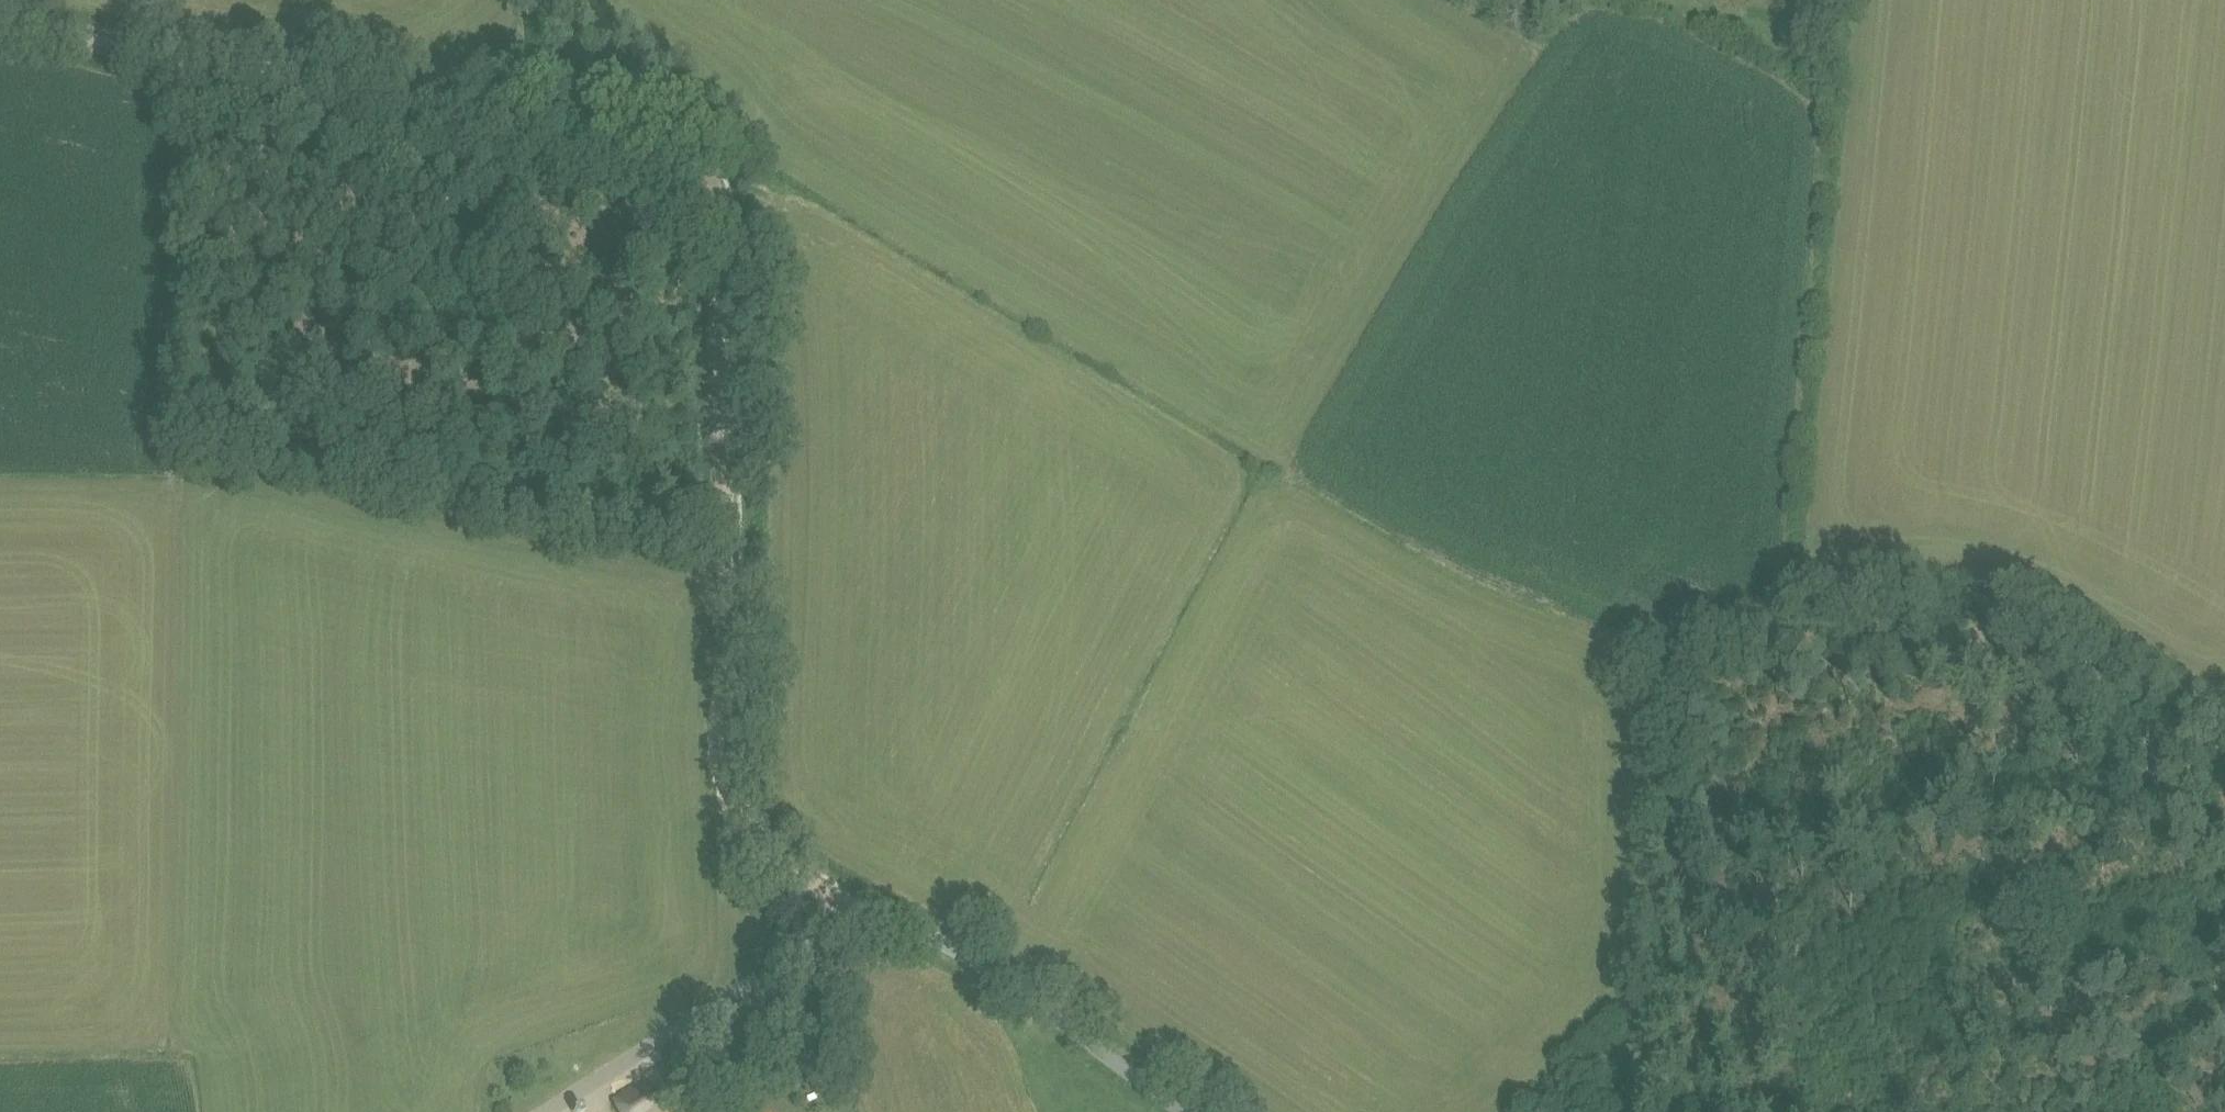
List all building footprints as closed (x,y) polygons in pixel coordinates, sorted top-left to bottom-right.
[(647,1082),(613,1101),(619,1111),(665,1111),(647,1082)]
